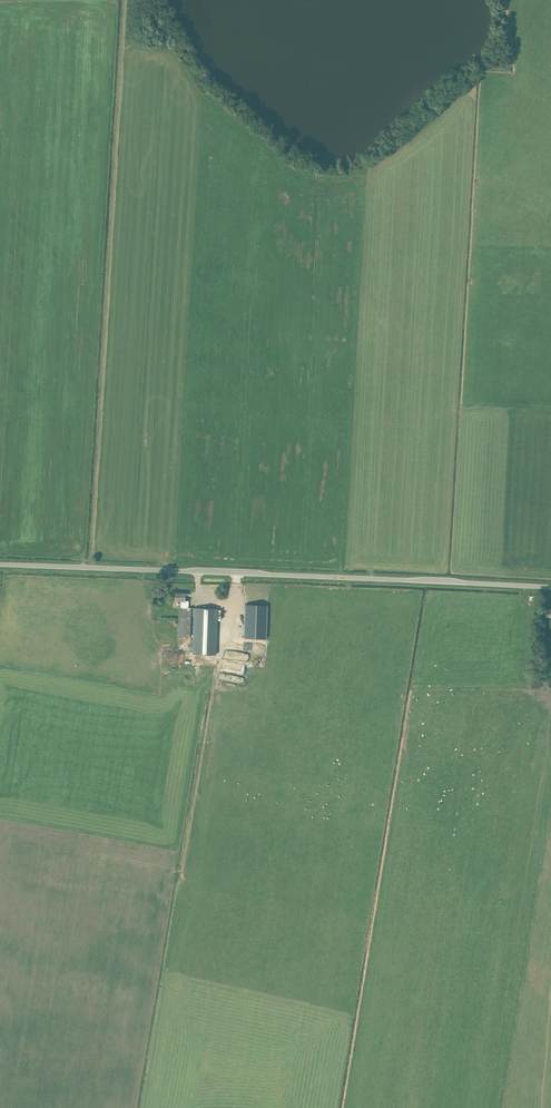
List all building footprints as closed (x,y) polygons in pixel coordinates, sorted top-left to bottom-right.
[(175,599),(174,601),(181,601),(180,608),(180,607),(178,637),(190,637),(191,616),(193,616),(192,655),(216,655),(218,609),(193,608),(191,608),(188,608),(189,601),(184,601),(185,594),(175,593),(175,599)] [(245,605),(243,638),(266,639),(267,606),(245,605)] [(538,679),(545,680),(547,667),(540,666),(538,679)]
